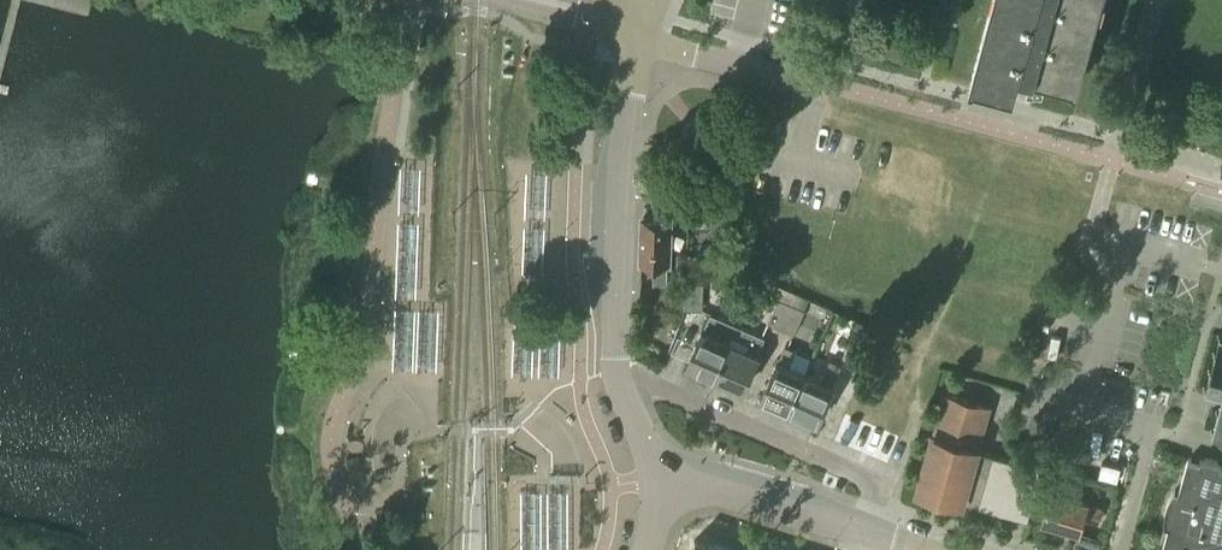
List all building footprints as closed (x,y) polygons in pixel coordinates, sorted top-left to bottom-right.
[(976,75),(1017,85),(1022,67),(1032,69),(1076,81),(1097,0),(996,0),(976,75)] [(709,205),(716,200),(710,192),(703,197),(709,205)] [(644,216),(642,262),(654,263),(653,283),(667,283),(667,263),(668,263),(669,223),(688,225),(690,202),(688,202),(675,201),(669,201),(668,217),(664,217),(644,216)] [(684,304),(683,309),(702,309),(703,277),(686,277),(686,295),(685,295),(684,304)] [(767,322),(780,328),(796,292),(783,286),(778,298),(767,322)] [(796,292),(780,328),(794,333),(804,309),(809,298),(796,292)] [(684,304),(685,295),(671,294),(671,309),(683,309),(684,304)] [(833,308),(821,303),(820,306),(819,309),(830,314),(832,311),(833,308)] [(715,376),(737,325),(710,313),(703,330),(702,329),(687,364),(715,376)] [(744,389),(759,354),(757,353),(764,336),(737,325),(715,376),(744,389)] [(857,361),(868,337),(854,331),(843,355),(857,361)] [(1221,332),(1206,387),(1221,391),(1221,332)] [(790,409),(805,373),(789,366),(796,350),(785,345),(778,362),(776,361),(761,396),(790,409)] [(805,373),(790,409),(818,421),(833,386),(832,385),(841,364),(830,360),(821,380),(805,373)] [(1027,519),(1036,488),(1041,473),(1042,469),(976,450),(989,406),(947,394),(920,488),(1027,519)] [(1221,402),(1213,430),(1221,432),(1221,398),(1221,402)] [(1164,525),(1169,526),(1162,549),(1221,549),(1221,468),(1221,464),(1215,461),(1208,459),(1201,458),(1200,462),(1194,460),(1188,458),(1179,490),(1175,489),(1170,496),(1167,503),(1165,510),(1164,517),(1164,525)] [(1118,468),(1105,465),(1103,474),(1116,477),(1118,468)] [(1036,488),(1051,492),(1044,519),(1079,529),(1083,515),(1099,520),(1103,508),(1087,503),(1087,501),(1073,497),(1077,483),(1041,473),(1036,488)] [(694,541),(691,549),(723,549),(694,541)]
